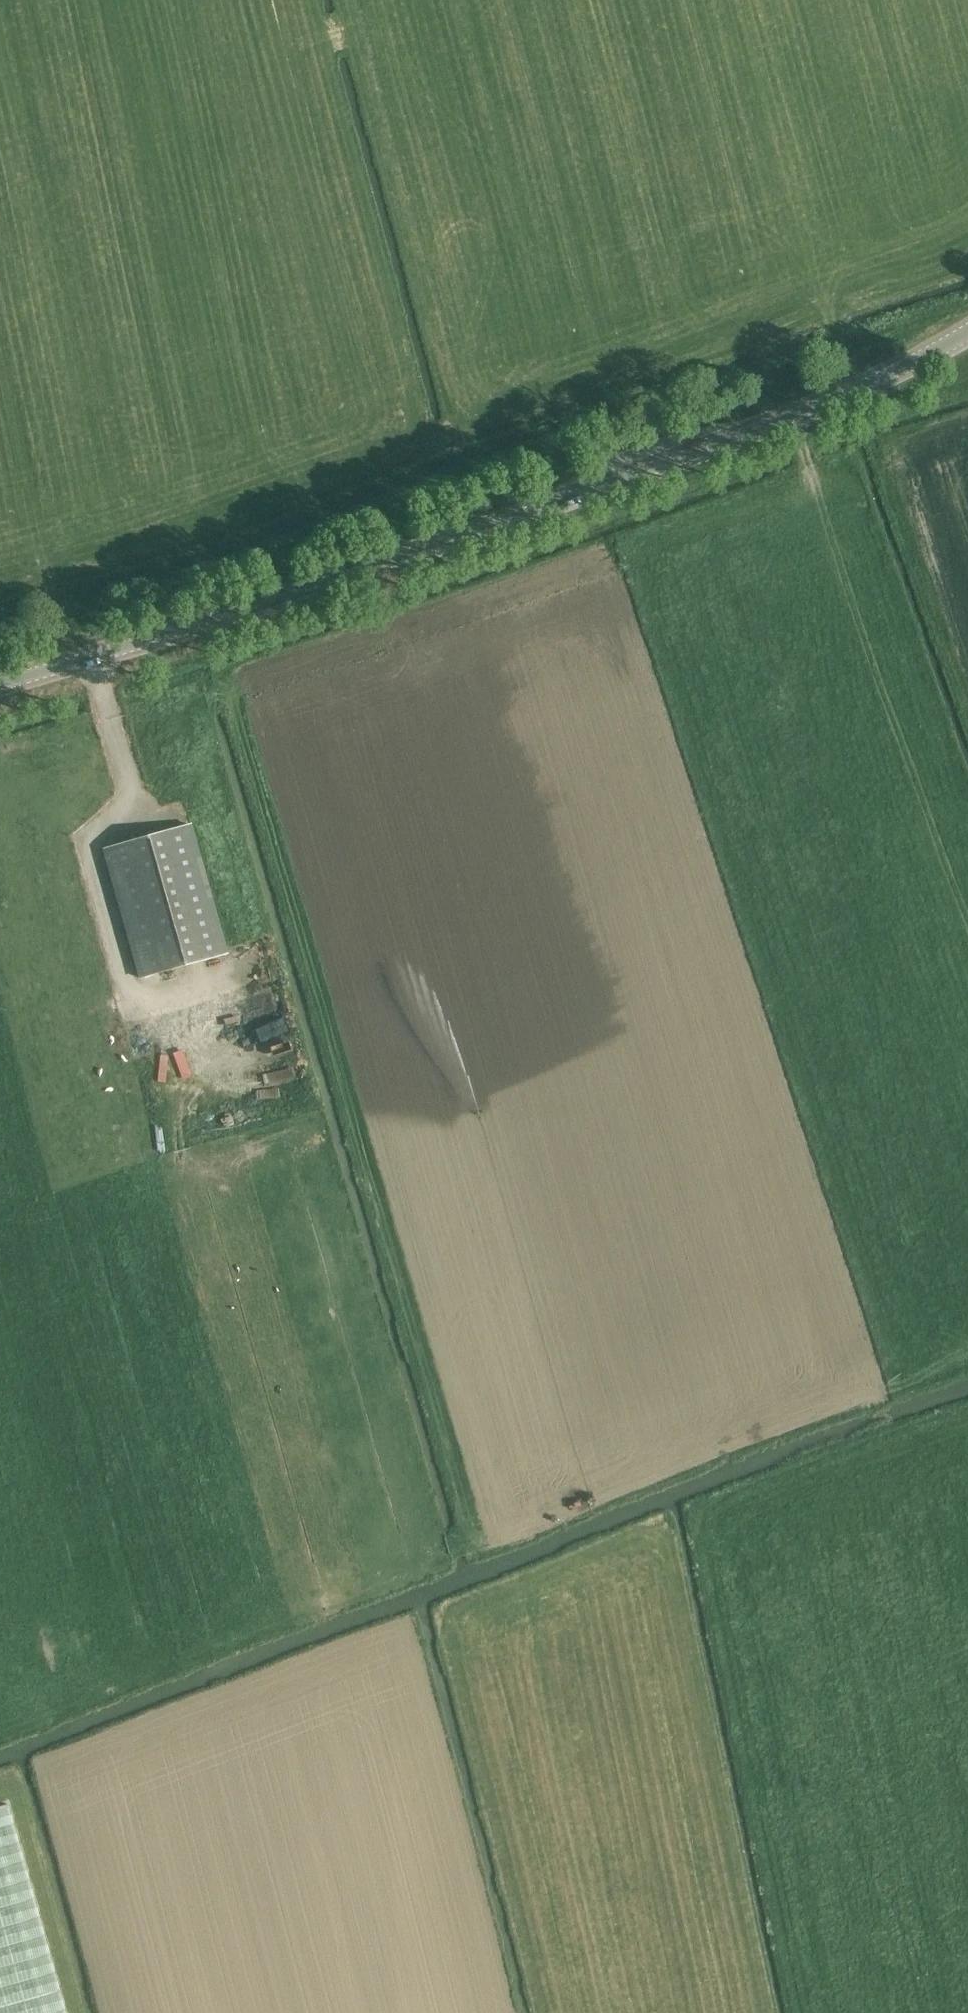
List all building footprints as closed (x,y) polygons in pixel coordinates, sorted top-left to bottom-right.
[(138,976),(225,951),(189,823),(102,847),(138,976)] [(135,1056),(146,1053),(139,1026),(127,1029),(135,1056)] [(8,1803),(0,1805),(0,2012),(67,2012),(8,1803)]
